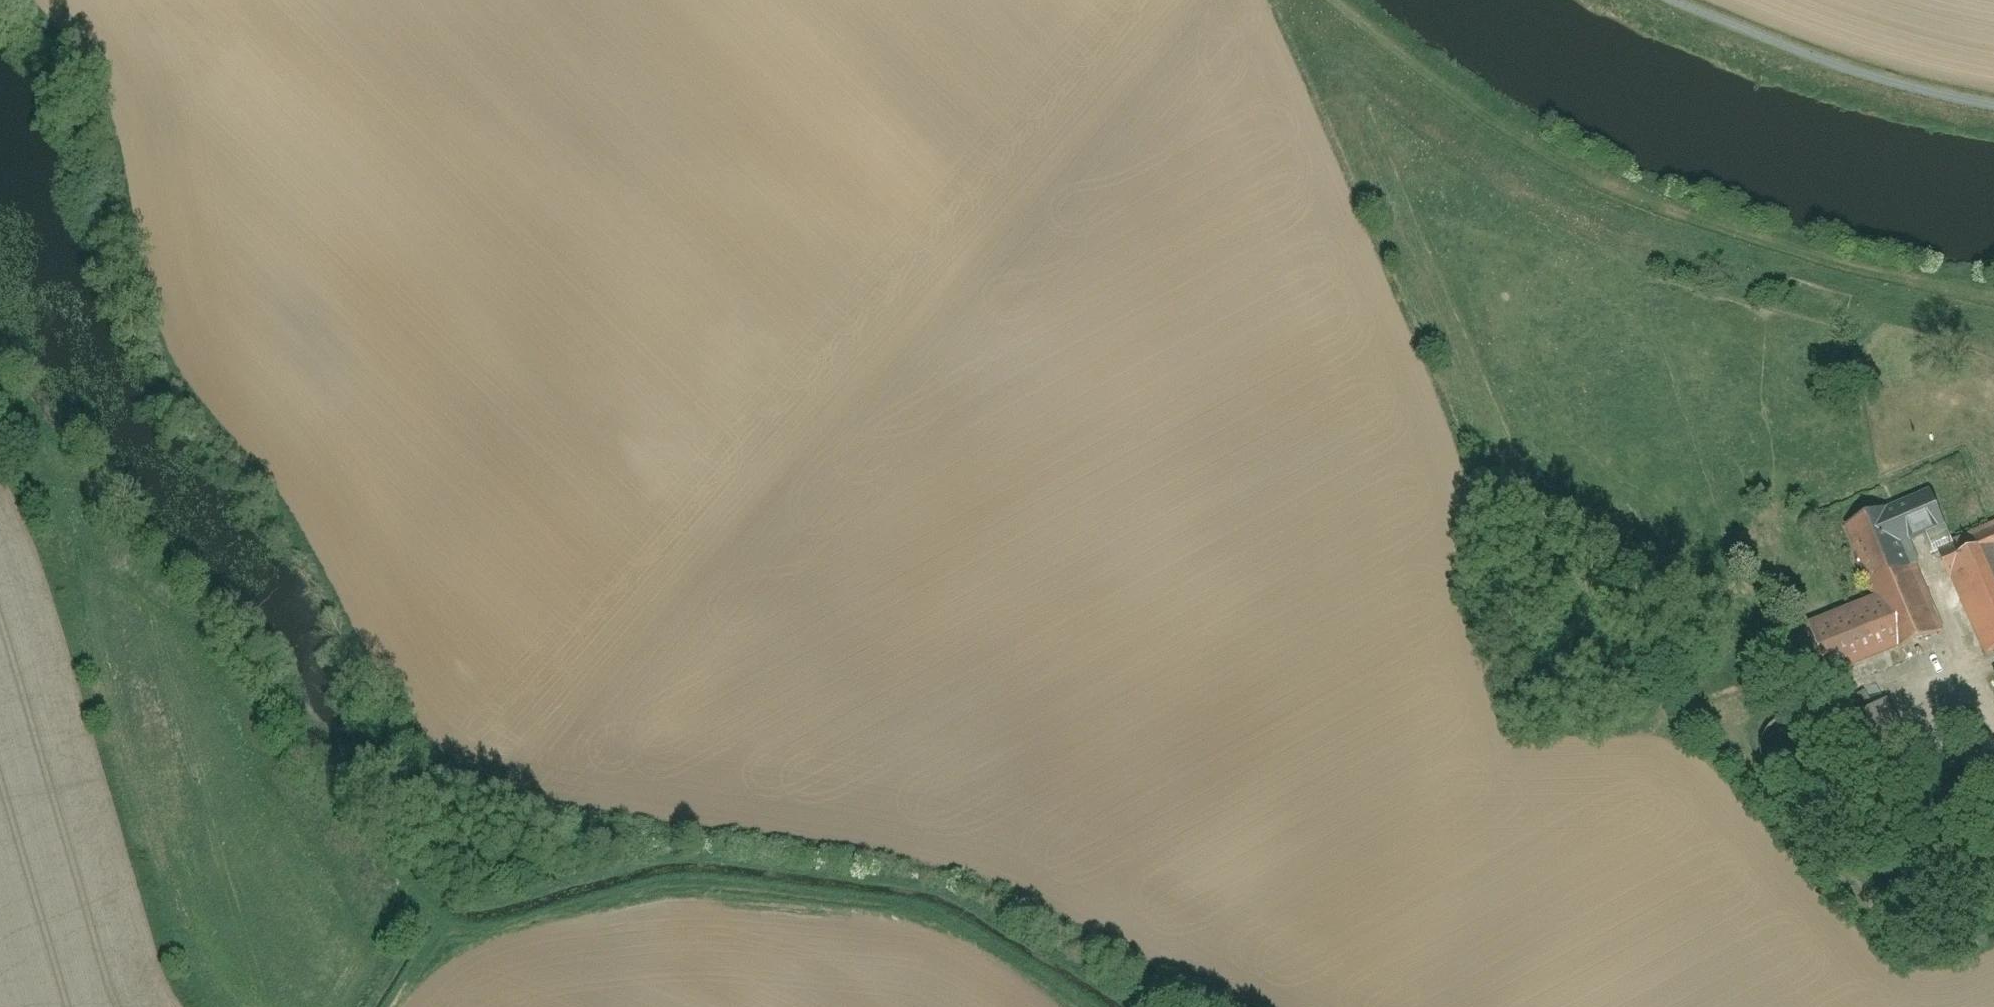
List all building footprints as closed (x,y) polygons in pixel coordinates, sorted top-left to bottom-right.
[(1933,490),(1846,526),(1877,600),(1809,628),(1831,679),(1942,633),(1915,569),(1921,567),(1911,543),(1923,538),(1930,554),(1955,543),(1949,527),(1933,490)] [(1941,556),(1984,656),(1993,652),(1993,533),(1941,556)] [(1924,759),(1890,704),(1847,731),(1881,786),(1924,759)] [(1758,747),(1762,768),(1772,780),(1793,787),(1808,783),(1821,773),(1827,761),(1828,744),(1821,729),(1802,717),(1789,716),(1767,728),(1758,747)]
